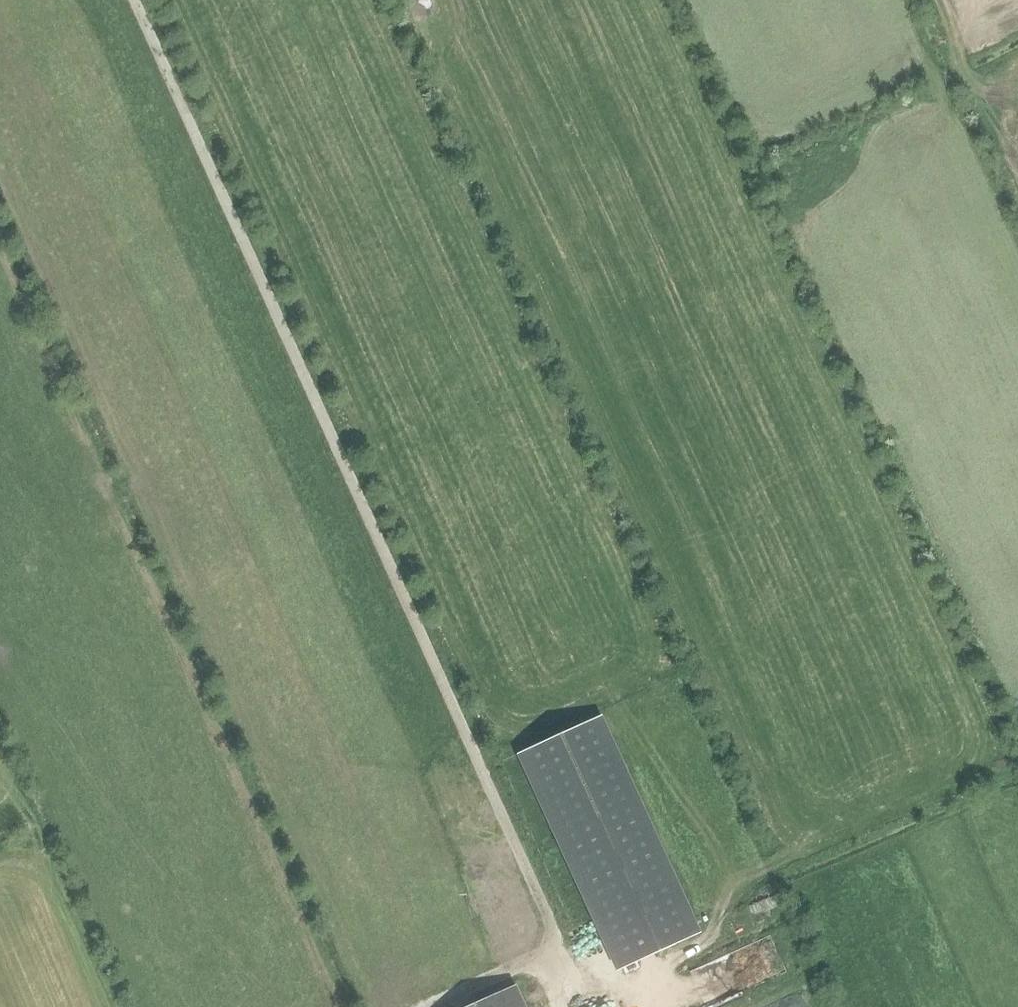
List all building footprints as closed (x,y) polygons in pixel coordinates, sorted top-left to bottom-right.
[(539,727),(461,763),(559,978),(638,942),(539,727)] [(514,985),(466,1006),(524,1006),(514,985)]
